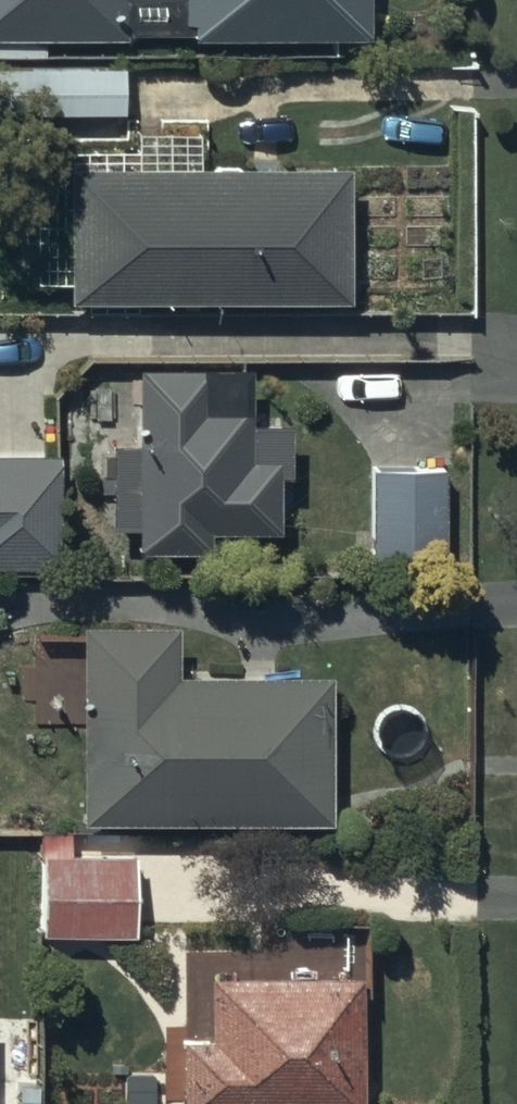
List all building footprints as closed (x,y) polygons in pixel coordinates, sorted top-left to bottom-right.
[(43,54),(43,42),(123,42),(123,37),(189,37),(189,44),(365,44),(365,0),(0,0),(0,54),(43,54)] [(122,69),(0,70),(0,117),(122,115),(122,69)] [(344,172),(67,170),(66,304),(344,305),(344,172)] [(248,371),(135,371),(135,447),(110,447),(110,532),(135,532),(135,547),(208,547),(208,536),(275,536),(275,481),(289,481),(289,425),(248,425),(248,371)] [(57,572),(58,457),(0,457),(0,572),(57,572)] [(446,472),(371,471),(369,557),(445,559),(446,472)] [(174,629),(80,629),(81,824),(328,823),(328,677),(174,677),(174,629)] [(102,832),(39,832),(40,938),(130,938),(130,858),(102,858),(102,832)] [(204,980),(204,1042),(180,1042),(179,1103),(358,1103),(358,981),(204,980)]
